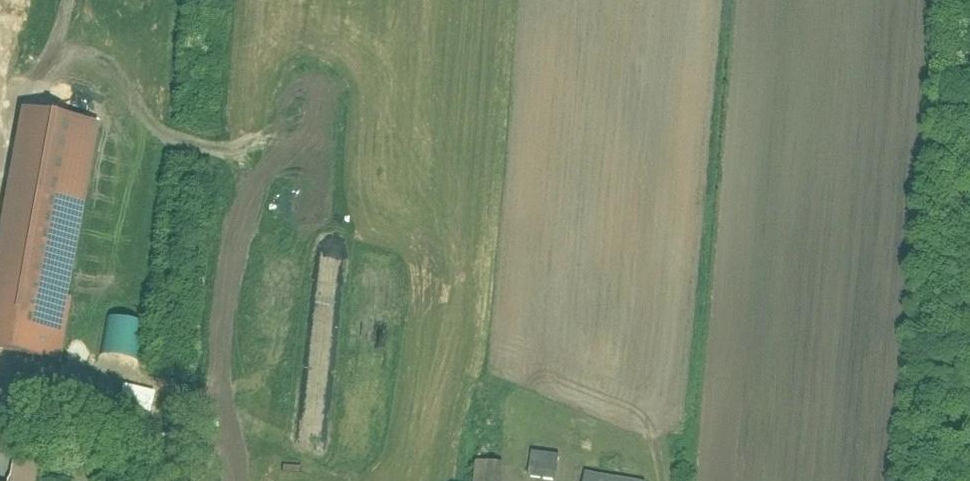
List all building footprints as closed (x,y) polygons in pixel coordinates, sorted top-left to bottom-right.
[(18,443),(11,480),(36,480),(43,448),(18,443)] [(530,480),(560,480),(562,458),(533,456),(530,480)] [(503,469),(482,468),(481,480),(502,480),(503,469)]
